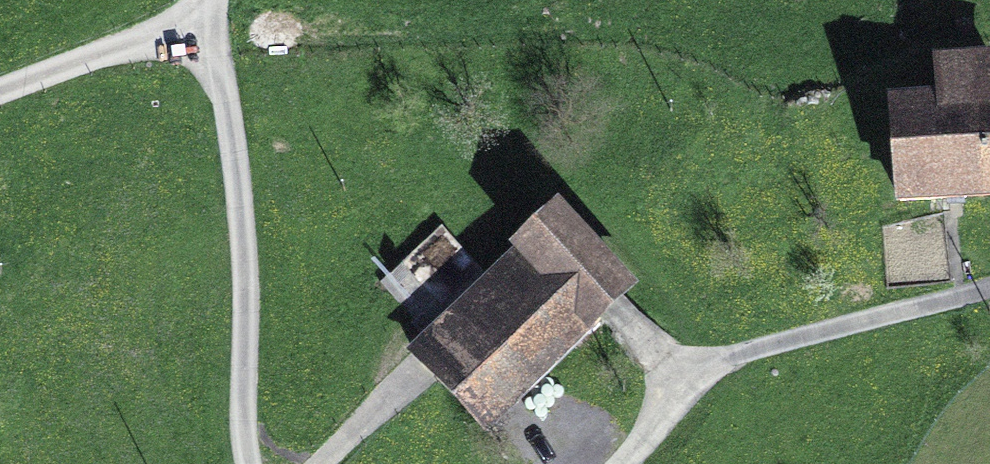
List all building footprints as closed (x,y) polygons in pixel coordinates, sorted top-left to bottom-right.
[(860,114),(862,215),(989,212),(989,61),(925,63),(926,112),(860,114)] [(549,205),(402,357),(486,437),(632,285),(549,205)]
